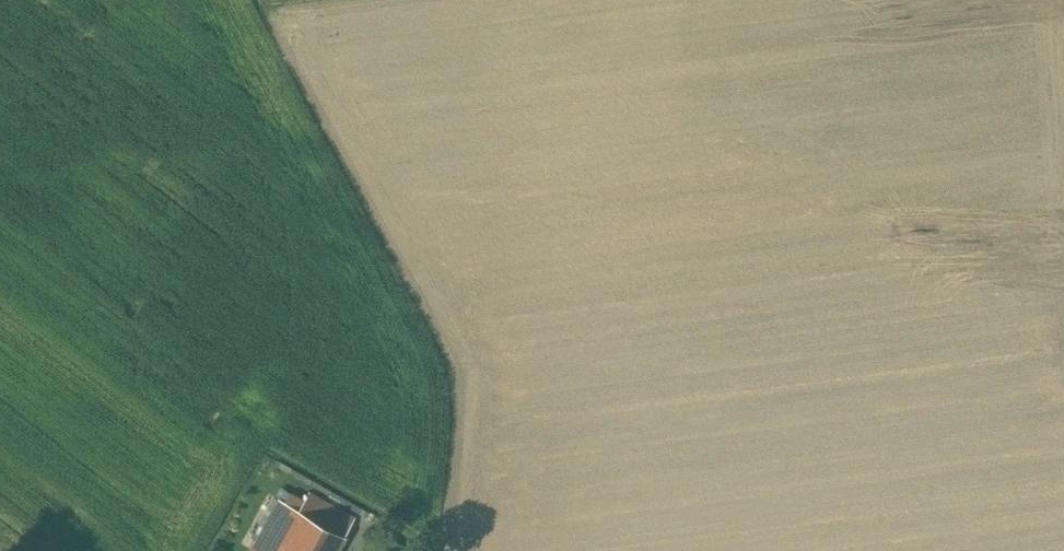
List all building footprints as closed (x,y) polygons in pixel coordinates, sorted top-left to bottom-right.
[(268,550),(346,550),(356,533),(286,493),(256,545),(268,550)]
